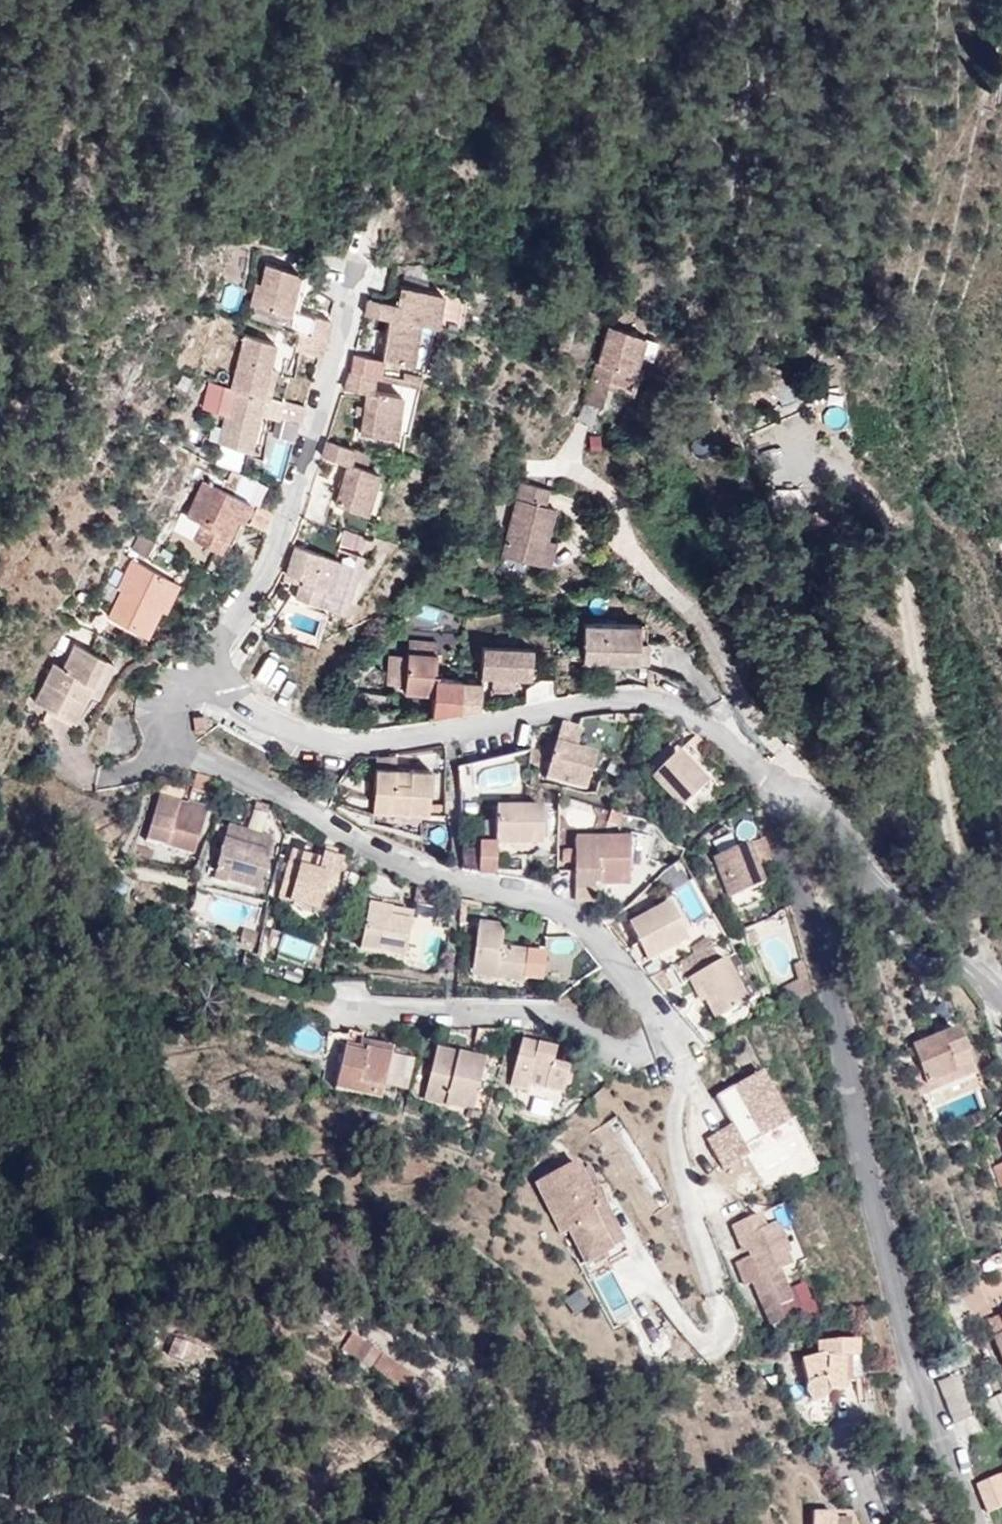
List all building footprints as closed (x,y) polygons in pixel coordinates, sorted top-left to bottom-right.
[(324,347),(329,330),(304,324),(292,321),(302,283),(277,277),(272,293),(264,291),(258,313),(278,319),(273,335),(300,341),(324,347)] [(292,321),(304,324),(312,286),(302,283),(292,321)] [(430,330),(439,333),(444,297),(406,292),(404,307),(376,304),(371,322),(384,324),(430,330)] [(378,366),(353,361),(347,380),(373,384),(381,385),(384,367),(422,373),(430,330),(384,324),(378,366)] [(273,335),(253,329),(249,345),(279,353),(266,403),(283,408),(297,357),(300,341),(273,335)] [(641,347),(606,339),(584,417),(601,422),(608,396),(625,400),(641,347)] [(320,363),(324,347),(300,341),(297,357),(320,363)] [(234,393),(233,393),(266,403),(279,353),(249,345),(237,384),(234,393)] [(766,401),(782,409),(790,390),(762,378),(747,414),(757,419),(766,401)] [(371,406),(373,384),(347,380),(340,402),(360,404),(356,444),(399,449),(404,407),(371,406)] [(266,403),(233,393),(226,413),(216,410),(207,444),(250,457),(260,421),(272,424),(299,433),(305,413),(283,408),(266,403)] [(260,421),(250,457),(263,461),(272,424),(260,421)] [(352,458),(325,450),(313,487),(330,493),(326,509),(372,523),(384,481),(349,471),(352,458)] [(544,523),(550,498),(528,492),(506,572),(541,579),(548,555),(554,525),(544,523)] [(241,511),(196,493),(180,531),(199,539),(193,555),(228,567),(236,549),(228,545),(241,511)] [(243,533),(262,539),(269,519),(252,512),(243,533)] [(327,555),(294,544),(281,577),(296,583),(293,595),(341,614),(358,556),(331,547),(327,555)] [(548,555),(541,579),(553,581),(558,557),(548,555)] [(150,612),(166,583),(130,566),(114,593),(122,597),(107,622),(135,639),(150,612)] [(178,590),(166,583),(150,612),(162,617),(178,590)] [(624,672),(623,637),(569,636),(570,672),(624,672)] [(638,637),(623,637),(624,672),(639,672),(638,637)] [(81,701),(100,667),(70,651),(58,675),(47,671),(27,708),(65,729),(81,701)] [(532,652),(482,653),(482,682),(532,681),(532,652)] [(411,657),(411,669),(440,670),(440,657),(411,657)] [(111,672),(100,667),(81,701),(91,707),(111,672)] [(437,708),(438,723),(458,716),(460,691),(440,691),(440,670),(411,669),(410,707),(437,708)] [(460,691),(458,716),(483,712),(483,690),(460,691)] [(575,750),(558,743),(543,788),(579,799),(589,768),(571,763),(575,750)] [(697,773),(714,759),(701,749),(686,761),(697,773)] [(463,794),(527,790),(525,760),(461,764),(463,794)] [(713,792),(697,773),(686,761),(677,769),(703,801),(713,792)] [(396,764),(375,767),(373,792),(407,794),(409,778),(396,777),(396,764)] [(680,821),(703,801),(677,769),(652,790),(680,821)] [(407,794),(373,792),(371,822),(429,825),(432,781),(409,778),(407,794)] [(202,816),(207,798),(188,792),(183,810),(202,816)] [(191,860),(202,816),(183,810),(181,815),(155,808),(144,847),(191,860)] [(536,850),(536,833),(537,814),(489,811),(489,848),(536,850)] [(536,833),(554,833),(555,815),(537,814),(536,833)] [(249,837),(265,841),(269,825),(254,820),(249,837)] [(269,842),(265,841),(249,837),(224,831),(216,875),(230,880),(229,883),(259,890),(269,842)] [(619,844),(565,842),(566,905),(583,906),(584,889),(618,891),(619,844)] [(472,877),(488,878),(489,848),(471,848),(472,877)] [(754,849),(744,852),(749,865),(760,862),(754,849)] [(749,865),(744,852),(711,865),(729,907),(761,893),(749,865)] [(322,885),(289,881),(283,918),(324,926),(325,912),(338,915),(347,864),(326,860),(324,870),(322,885)] [(292,864),(289,881),(322,885),(324,870),(292,864)] [(193,916),(256,928),(261,901),(198,889),(193,916)] [(426,918),(426,902),(409,897),(407,915),(426,918)] [(668,912),(625,932),(643,967),(686,950),(668,912)] [(382,937),(384,919),(360,916),(354,958),(400,964),(403,940),(382,937)] [(405,923),(384,919),(382,937),(403,940),(405,923)] [(524,989),(528,960),(500,957),(501,936),(479,934),(476,984),(524,989)] [(718,977),(707,955),(672,973),(681,992),(718,977)] [(548,962),(528,960),(524,989),(545,991),(548,962)] [(718,977),(681,992),(693,1016),(701,1015),(710,1032),(737,1018),(718,977)] [(927,1008),(886,1020),(903,1075),(942,1063),(927,1008)] [(530,1043),(517,1039),(500,1091),(516,1096),(518,1089),(533,1094),(530,1101),(549,1107),(559,1077),(541,1072),(544,1059),(527,1053),(530,1043)] [(376,1116),(381,1102),(390,1072),(360,1062),(363,1050),(360,1049),(350,1048),(334,1102),(376,1116)] [(360,1062),(390,1072),(394,1059),(363,1050),(360,1062)] [(476,1069),(428,1054),(415,1101),(463,1117),(476,1069)] [(381,1102),(401,1109),(410,1078),(390,1072),(381,1102)] [(767,1074),(717,1094),(742,1156),(792,1137),(767,1074)] [(575,1184),(534,1200),(549,1244),(559,1240),(573,1275),(611,1261),(589,1204),(583,1206),(575,1184)] [(744,1224),(718,1233),(729,1263),(736,1260),(745,1289),(777,1278),(763,1235),(749,1240),(744,1224)] [(808,1407),(865,1402),(862,1355),(819,1358),(820,1370),(805,1371),(808,1407)] [(378,1363),(370,1377),(408,1398),(415,1385),(378,1363)] [(956,1372),(940,1378),(954,1417),(972,1410),(956,1372)] [(978,1488),(988,1521),(1001,1516),(1001,1481),(978,1488)] [(807,1513),(806,1523),(830,1523),(830,1514),(807,1513)]
